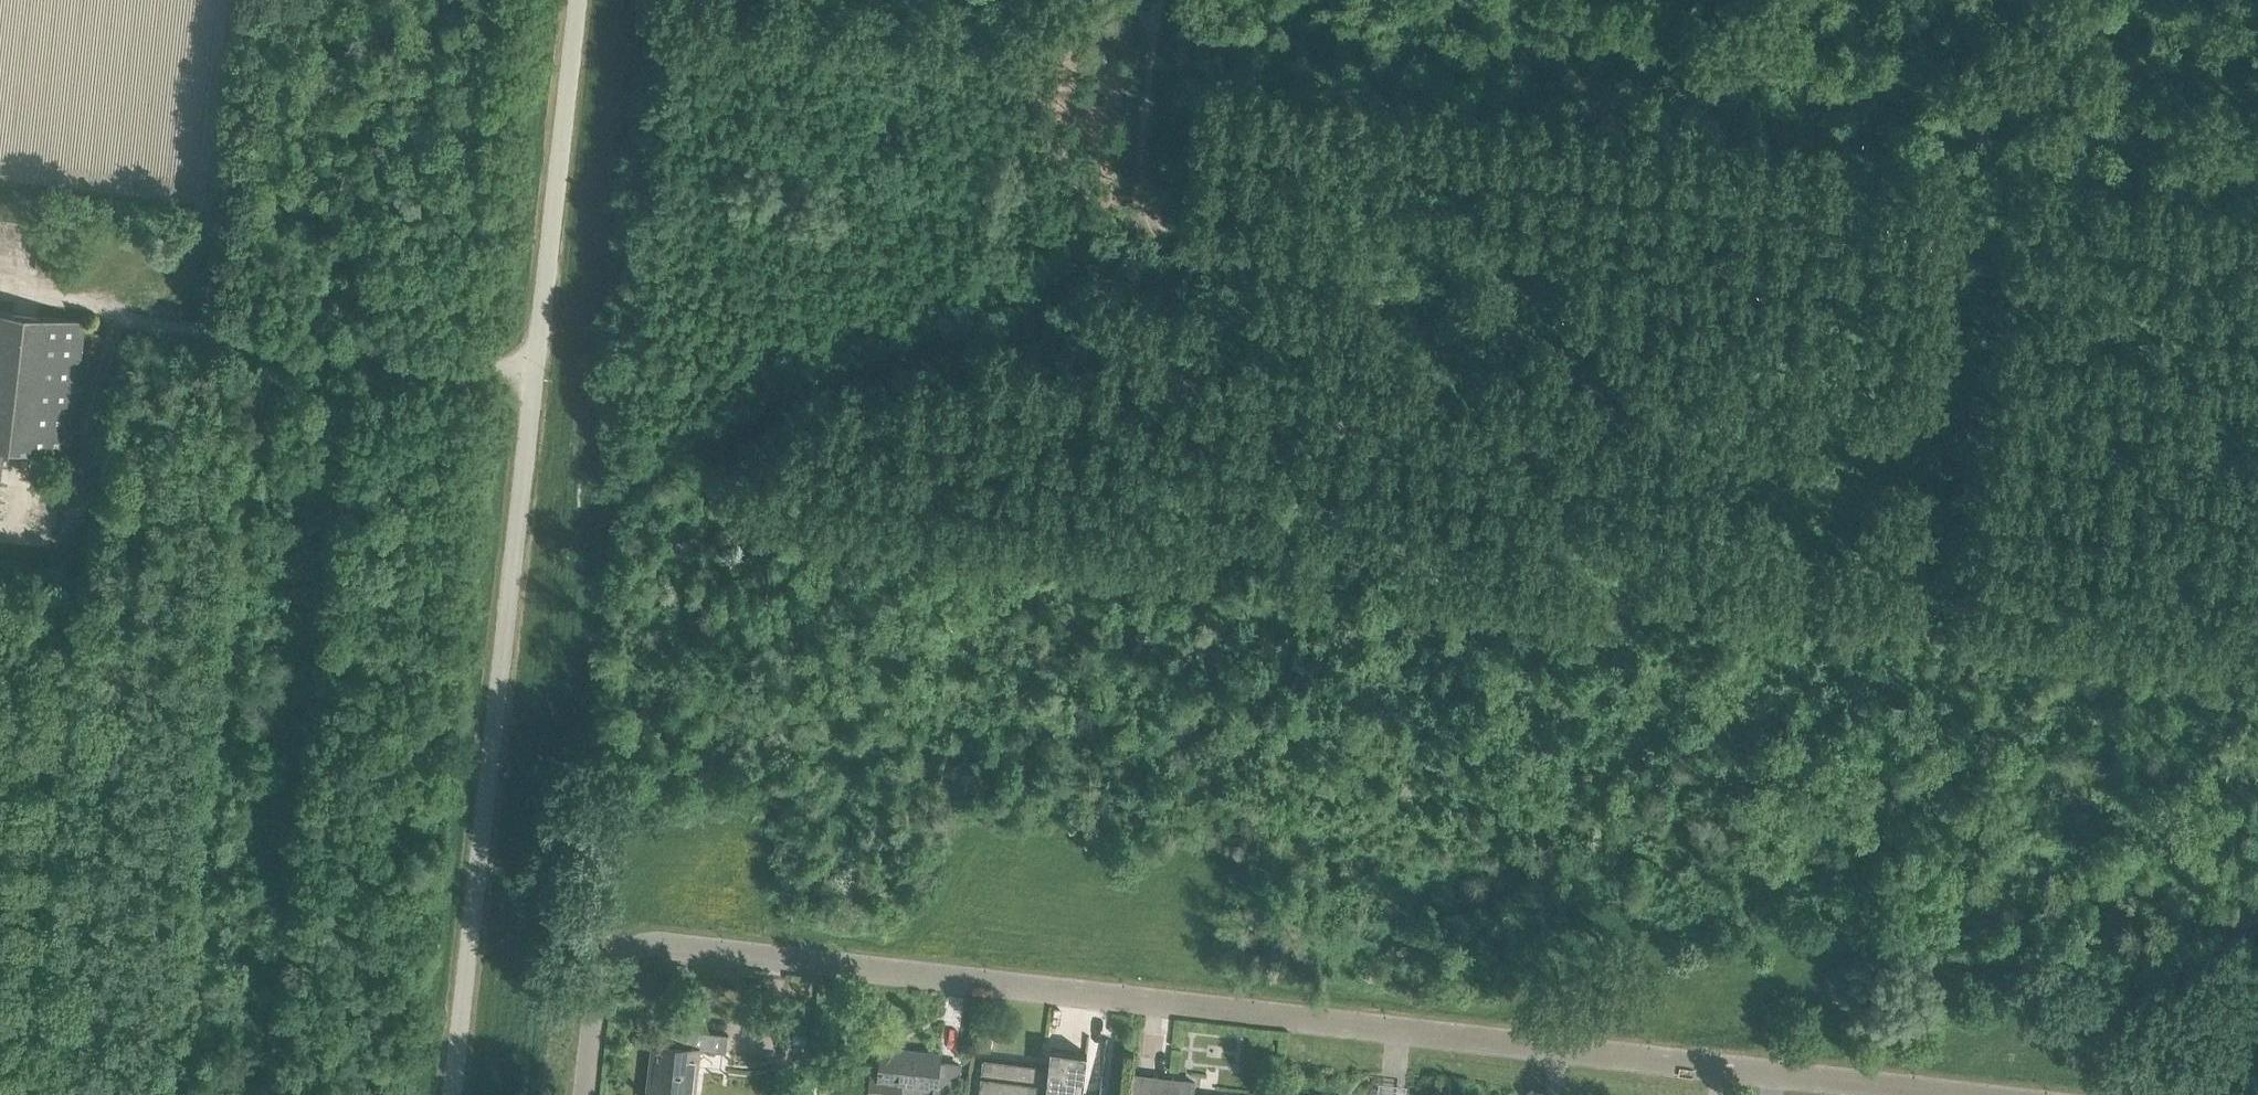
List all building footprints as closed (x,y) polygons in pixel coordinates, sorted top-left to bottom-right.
[(69,454),(85,320),(0,310),(0,446),(69,454)] [(652,1044),(655,1044),(649,1094),(695,1094),(701,1049),(727,1052),(729,1035),(666,1027),(664,1044),(652,1042),(652,1044)] [(955,1065),(939,1063),(940,1054),(912,1051),(911,1053),(903,1052),(903,1050),(884,1048),(884,1047),(882,1047),(879,1075),(870,1074),(867,1094),(900,1094),(901,1090),(923,1093),(924,1088),(935,1089),(934,1094),(953,1094),(957,1064),(955,1064),(955,1065)] [(1050,1048),(1050,1050),(1052,1050),(1050,1066),(983,1058),(978,1094),(1082,1094),(1087,1053),(1050,1048)] [(1192,1083),(1195,1083),(1195,1082),(1179,1080),(1178,1090),(1151,1087),(1151,1088),(1153,1088),(1152,1093),(1133,1091),(1133,1094),(1190,1094),(1192,1083)]
